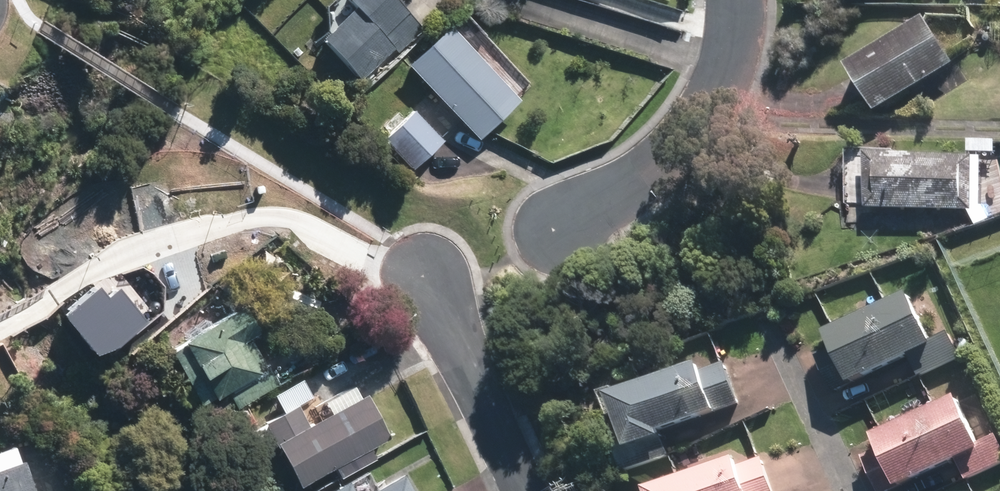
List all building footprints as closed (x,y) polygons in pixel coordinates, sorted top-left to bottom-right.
[(921,17),(849,62),(876,105),(948,60),(921,17)] [(347,20),(323,44),(358,79),(383,54),(347,20)] [(442,37),(410,69),(478,138),(510,106),(442,37)] [(407,118),(385,140),(413,166),(434,144),(407,118)] [(971,155),(871,152),(870,202),(970,205),(971,155)] [(927,339),(907,296),(830,331),(835,344),(819,351),(834,382),(927,339)] [(271,385),(233,316),(163,354),(201,423),(271,385)] [(955,356),(946,336),(912,352),(921,371),(955,356)] [(694,362),(612,391),(628,435),(731,398),(719,365),(698,372),(694,362)] [(975,441),(954,399),(878,436),(884,449),(868,456),(883,487),(975,441)] [(293,411),(268,424),(297,481),(380,438),(361,402),(304,432),(293,411)] [(658,432),(618,445),(626,467),(665,454),(658,432)] [(994,438),(961,455),(970,473),(999,459),(999,449),(994,438)] [(649,486),(650,490),(768,490),(757,459),(738,466),(735,457),(649,486)] [(0,473),(0,490),(26,490),(18,467),(0,473)] [(401,481),(382,490),(407,490),(401,481)]
